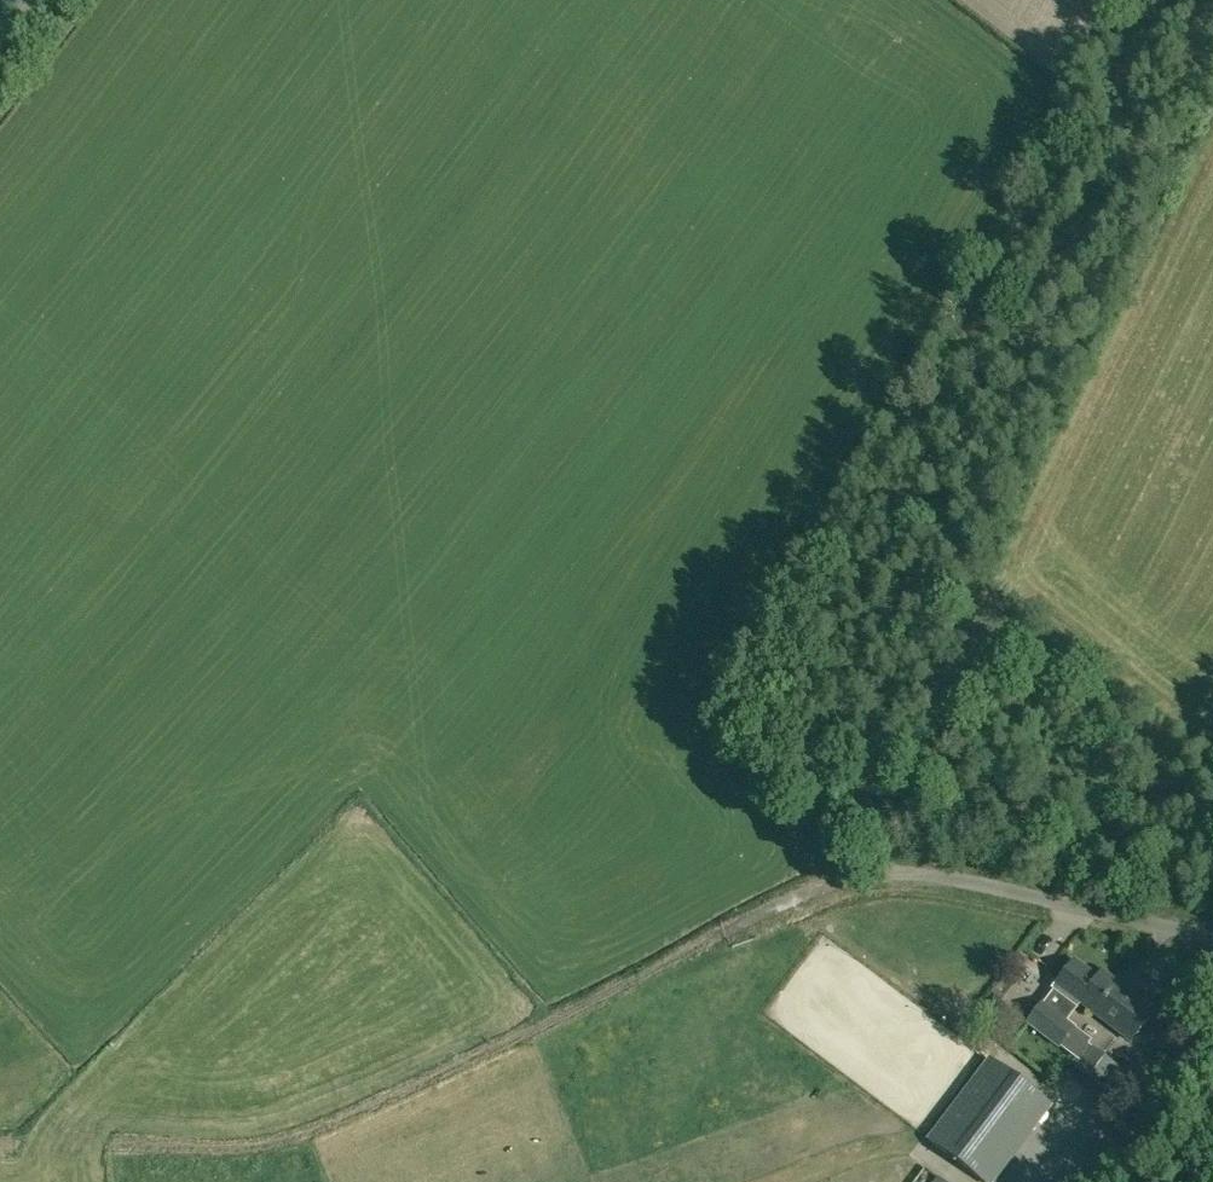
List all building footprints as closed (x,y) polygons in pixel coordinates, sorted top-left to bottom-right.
[(1114,988),(1118,983),(1102,972),(1098,978),(1075,961),(1028,1022),(1076,1058),(1077,1059),(1087,1045),(1069,1031),(1073,1026),(1056,1013),(1066,1000),(1076,1008),(1080,1003),(1090,1010),(1099,999),(1102,1001),(1105,996),(1107,997),(1113,987),(1114,988)] [(1153,1011),(1118,983),(1114,988),(1113,987),(1107,997),(1105,996),(1102,1001),(1099,999),(1090,1010),(1130,1041),(1153,1011)] [(1077,1059),(1076,1058),(1072,1064),(1106,1089),(1107,1088),(1119,1097),(1133,1079),(1087,1044),(1087,1045),(1077,1059)] [(989,1062),(929,1142),(982,1181),(997,1181),(1052,1109),(989,1062)]
